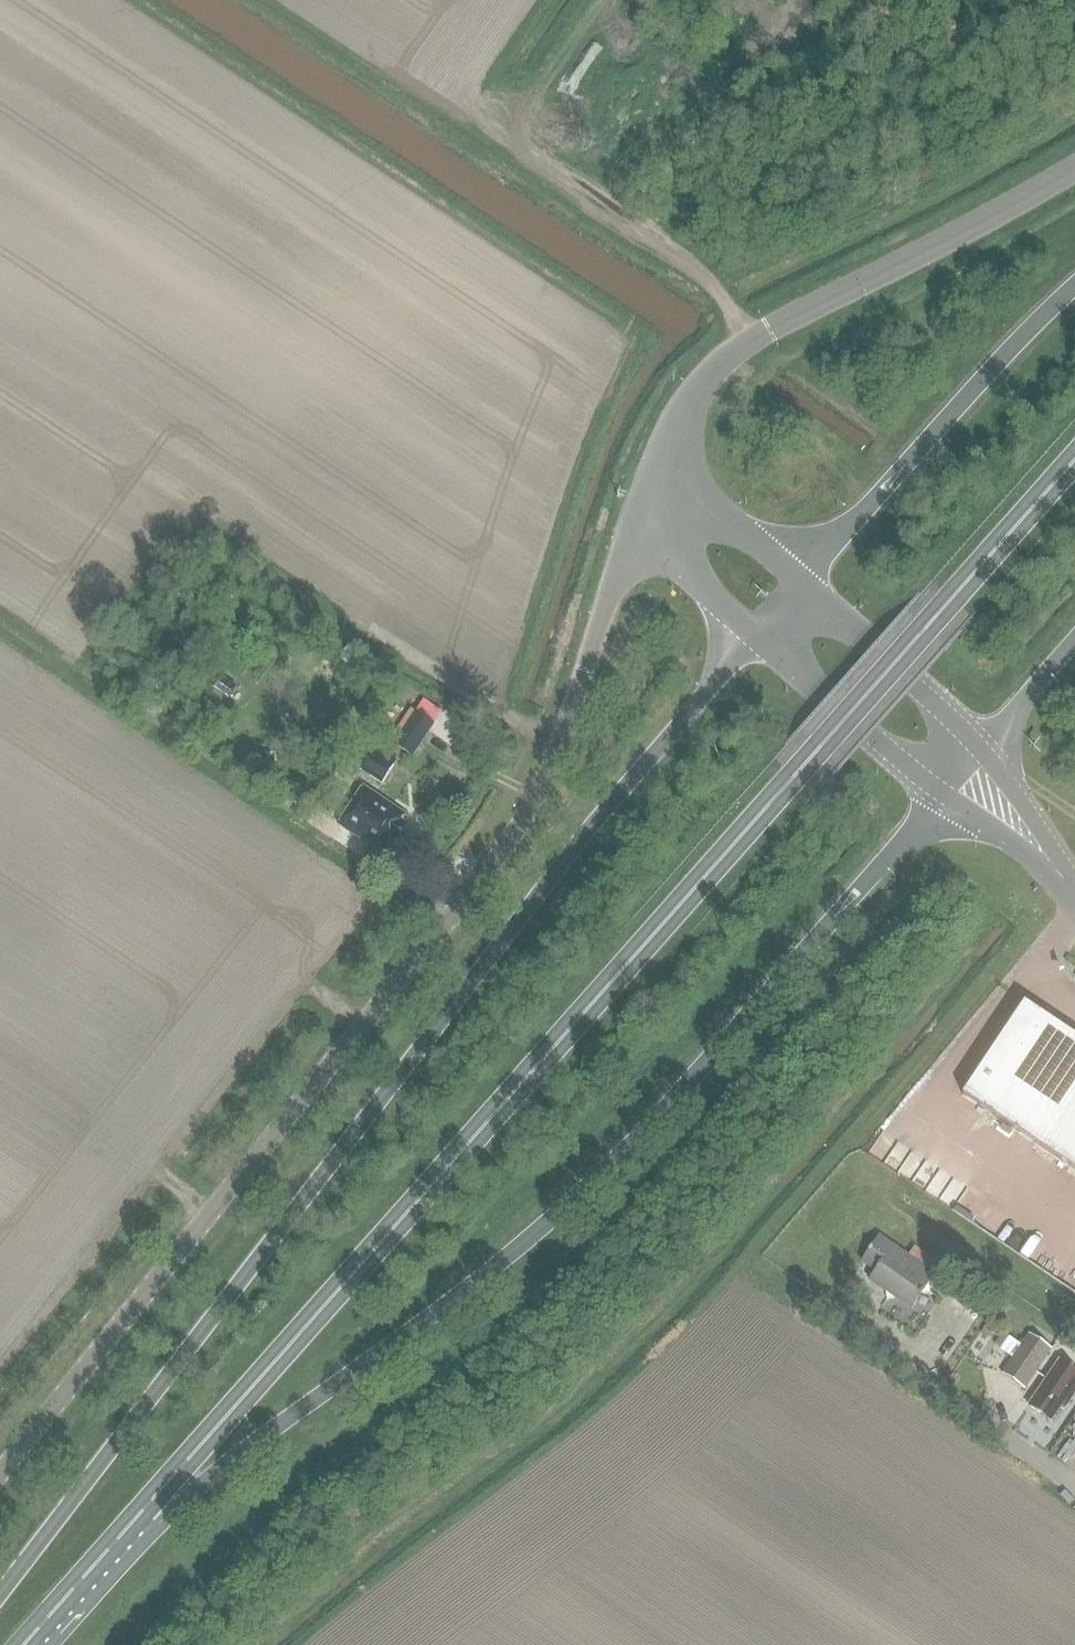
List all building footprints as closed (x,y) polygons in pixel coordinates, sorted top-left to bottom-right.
[(222,676),(213,689),(227,699),(236,687),(222,676)] [(411,758),(434,725),(413,711),(390,744),(411,758)] [(369,751),(357,770),(379,783),(391,765),(369,751)] [(258,752),(257,762),(269,763),(270,753),(258,752)] [(364,789),(344,818),(339,827),(379,853),(390,838),(396,842),(407,826),(401,822),(405,816),(364,789)] [(1024,1004),(962,1096),(1074,1171),(1074,1038),(1024,1004)] [(879,1236),(861,1261),(875,1271),(869,1280),(912,1309),(936,1275),(931,1271),(909,1256),(879,1236)] [(915,1247),(909,1256),(931,1271),(937,1262),(915,1247)] [(981,1334),(989,1340),(998,1327),(989,1321),(981,1334)] [(1001,1373),(1025,1389),(1052,1349),(1027,1333),(1019,1346),(1008,1339),(1000,1350),(1011,1357),(1001,1373)] [(994,1346),(1000,1350),(1008,1339),(1002,1335),(994,1346)] [(1074,1396),(1074,1395),(1074,1373),(1058,1362),(1028,1406),(1051,1421),(1060,1408),(1064,1411),(1074,1396)]
